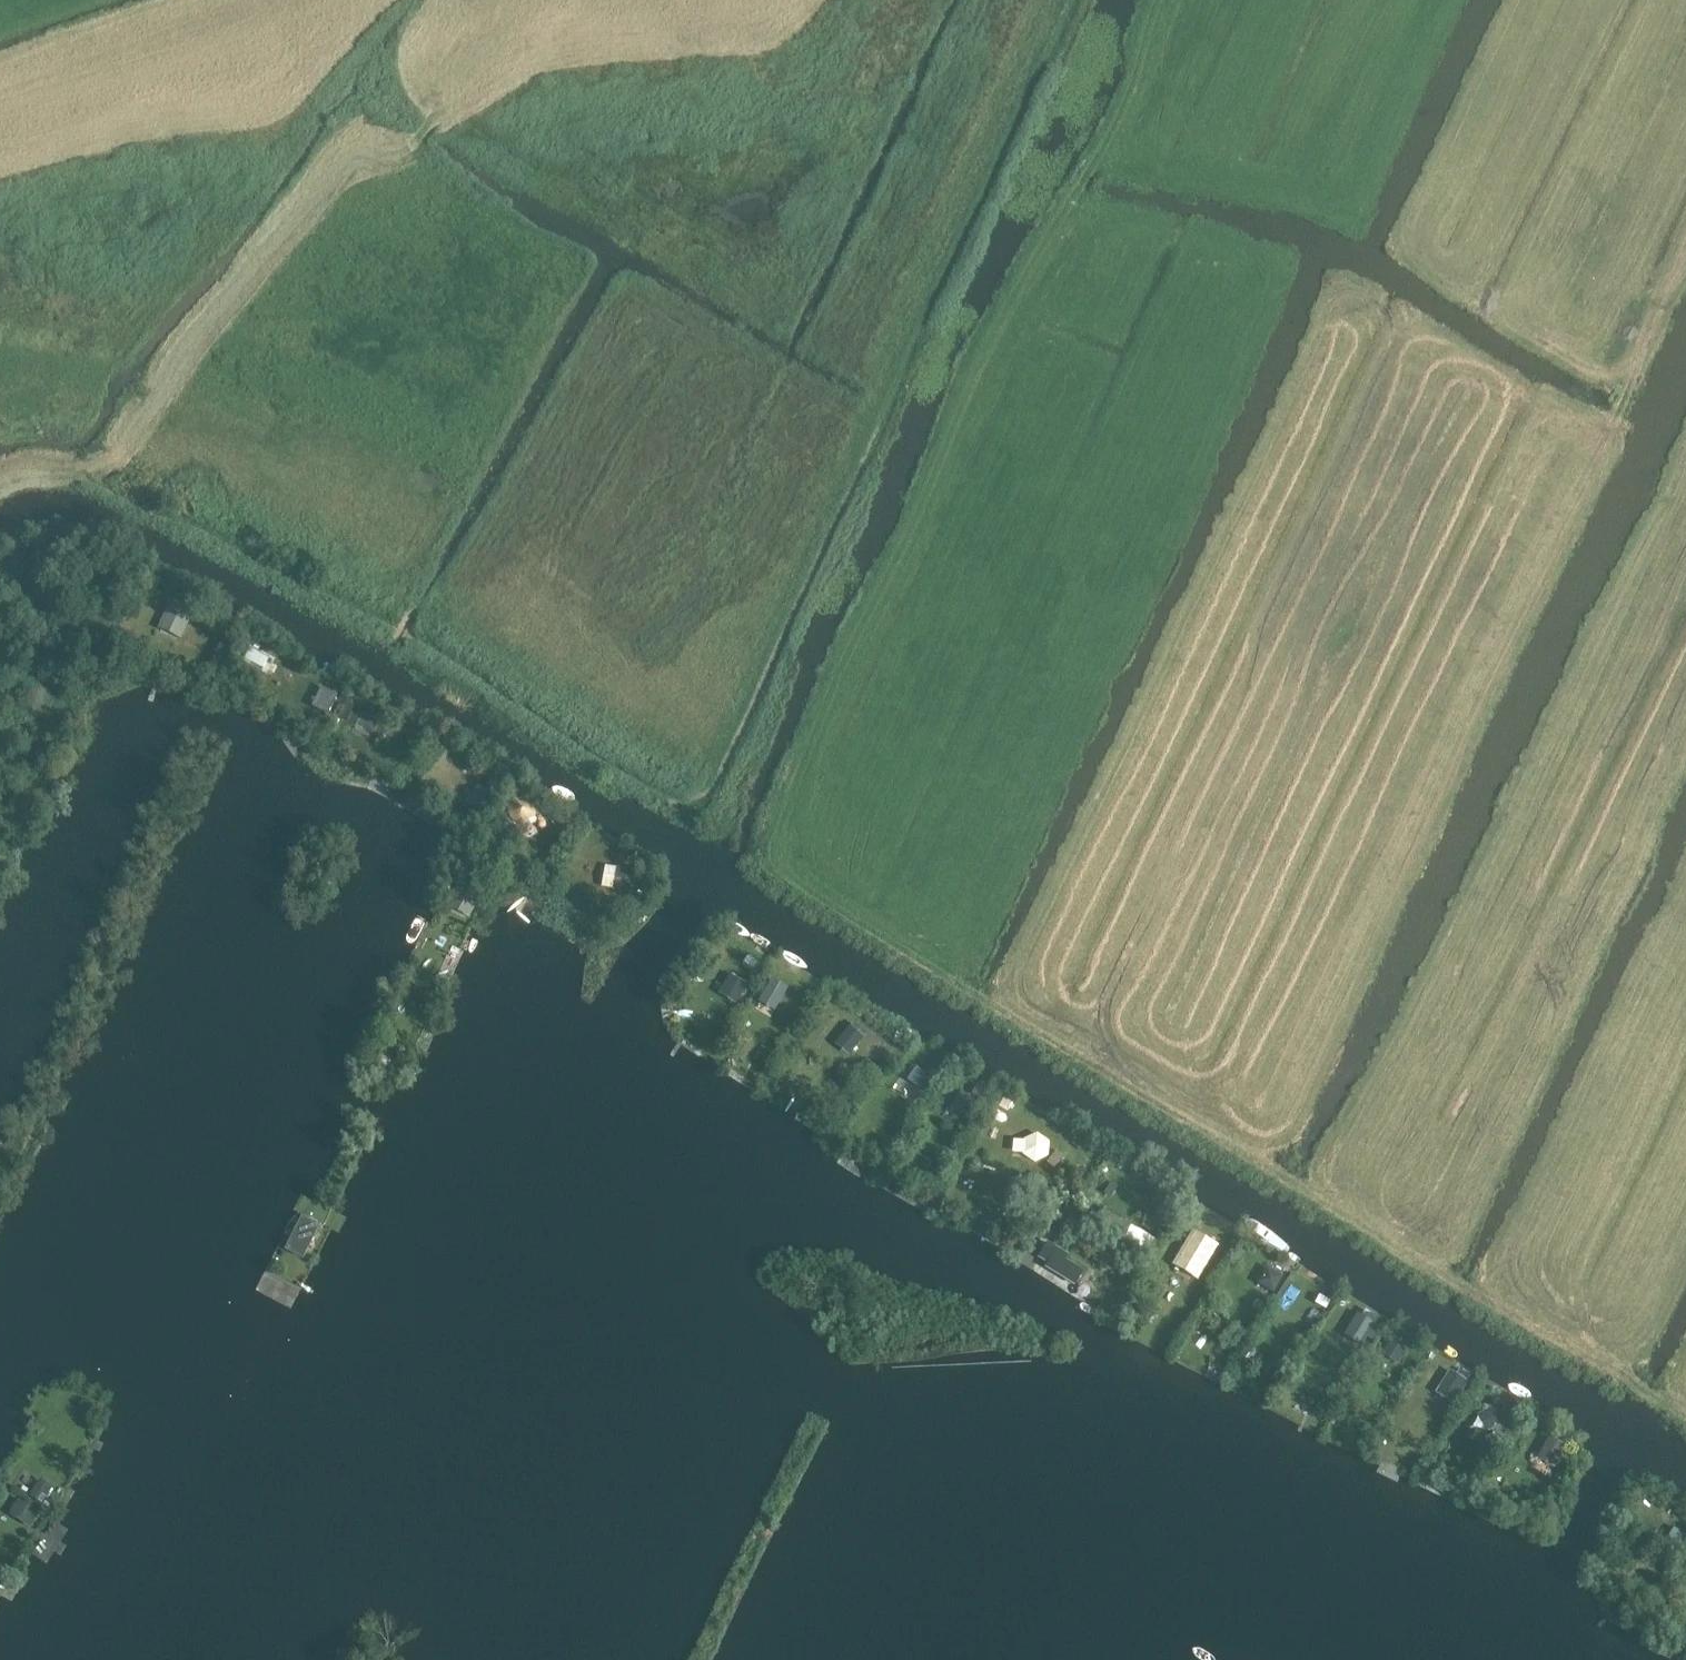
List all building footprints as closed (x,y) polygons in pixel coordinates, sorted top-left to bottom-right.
[(159,629),(182,639),(192,615),(170,605),(159,629)] [(223,643),(216,653),(225,659),(232,648),(223,643)] [(322,689),(313,707),(328,715),(337,696),(322,689)] [(345,704),(338,719),(347,723),(354,708),(345,704)] [(494,778),(488,786),(495,791),(501,783),(494,778)] [(483,788),(470,808),(481,815),(494,796),(483,788)] [(621,868),(617,890),(633,893),(636,870),(621,868)] [(461,886),(453,903),(470,911),(478,894),(461,886)] [(631,914),(624,921),(629,926),(636,920),(631,914)] [(730,976),(724,987),(740,997),(747,986),(731,976),(730,976)] [(771,981),(760,1000),(775,1010),(787,989),(771,981)] [(812,992),(808,997),(814,1000),(818,995),(812,992)] [(850,1026),(839,1040),(853,1051),(864,1038),(864,1037),(866,1034),(854,1024),(852,1027),(850,1026)] [(912,1066),(908,1071),(912,1074),(909,1080),(927,1093),(935,1082),(916,1068),(912,1066)] [(977,1086),(972,1096),(979,1100),(985,1090),(977,1086)] [(1025,1141),(1024,1155),(1035,1162),(1047,1156),(1048,1143),(1037,1135),(1025,1141)] [(1057,1151),(1047,1164),(1054,1169),(1064,1157),(1057,1151)] [(1114,1186),(1109,1193),(1116,1198),(1121,1191),(1114,1186)] [(1108,1211),(1102,1221),(1129,1237),(1135,1228),(1108,1211)] [(303,1217),(293,1238),(309,1246),(319,1226),(303,1217)] [(1044,1250),(1039,1257),(1048,1263),(1046,1267),(1068,1280),(1075,1268),(1044,1250)] [(1267,1268),(1257,1283),(1273,1293),(1283,1277),(1267,1268)] [(1291,1285),(1285,1294),(1295,1301),(1301,1291),(1291,1285)] [(1319,1296),(1315,1304),(1326,1310),(1330,1302),(1319,1296)] [(1357,1313),(1349,1327),(1367,1338),(1373,1342),(1381,1328),(1375,1324),(1379,1318),(1366,1310),(1362,1316),(1357,1313)] [(1390,1342),(1382,1354),(1396,1363),(1404,1351),(1390,1342)] [(1250,1347),(1242,1356),(1250,1362),(1257,1352),(1250,1347)] [(1451,1372),(1441,1387),(1457,1397),(1467,1381),(1470,1376),(1460,1370),(1457,1376),(1451,1372)] [(1498,1404),(1481,1414),(1490,1431),(1507,1422),(1498,1404)] [(1514,1428),(1508,1436),(1516,1442),(1522,1433),(1514,1428)] [(1550,1438),(1542,1454),(1557,1462),(1566,1446),(1550,1438)] [(1488,1460),(1481,1470),(1491,1477),(1498,1467),(1488,1460)] [(38,1485),(30,1495),(42,1503),(49,1492),(38,1485)] [(20,1501),(12,1512),(31,1523),(38,1512),(35,1510),(37,1506),(26,1500),(24,1503),(20,1501)] [(47,1500),(44,1505),(49,1508),(52,1503),(47,1500)] [(1665,1544),(1678,1552),(1685,1538),(1685,1536),(1674,1529),(1665,1544)] [(1644,1530),(1640,1537),(1650,1544),(1655,1537),(1644,1530)] [(1671,1559),(1662,1574),(1670,1578),(1679,1563),(1671,1559)]
